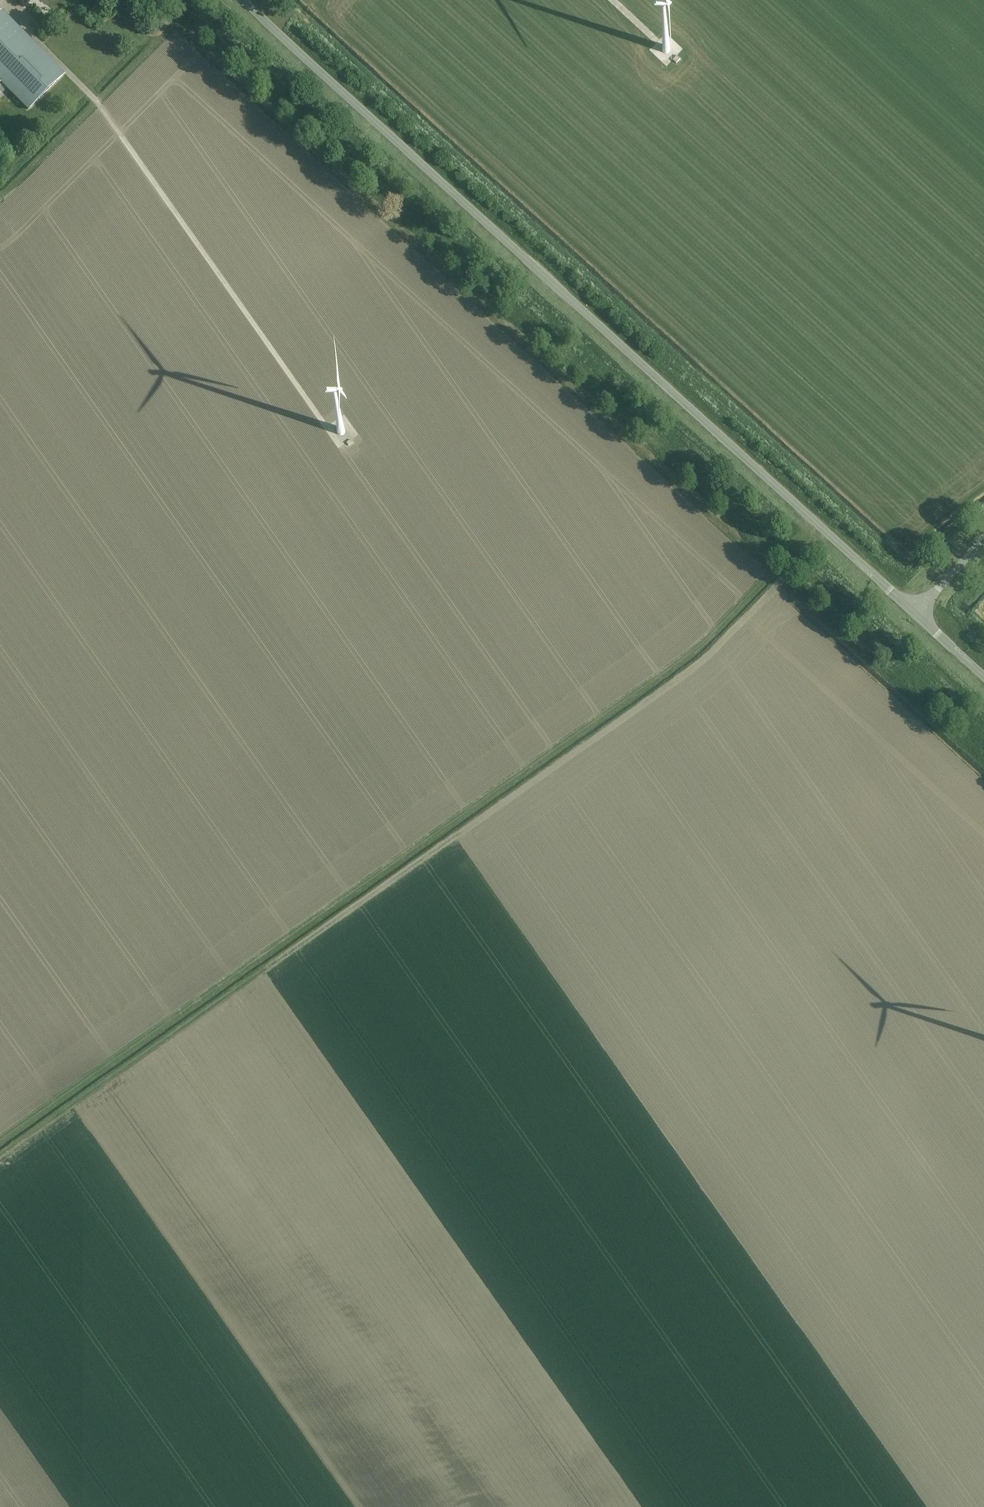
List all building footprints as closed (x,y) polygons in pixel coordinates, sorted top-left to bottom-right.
[(63,74),(1,12),(0,13),(0,95),(7,88),(28,109),(63,74)]
